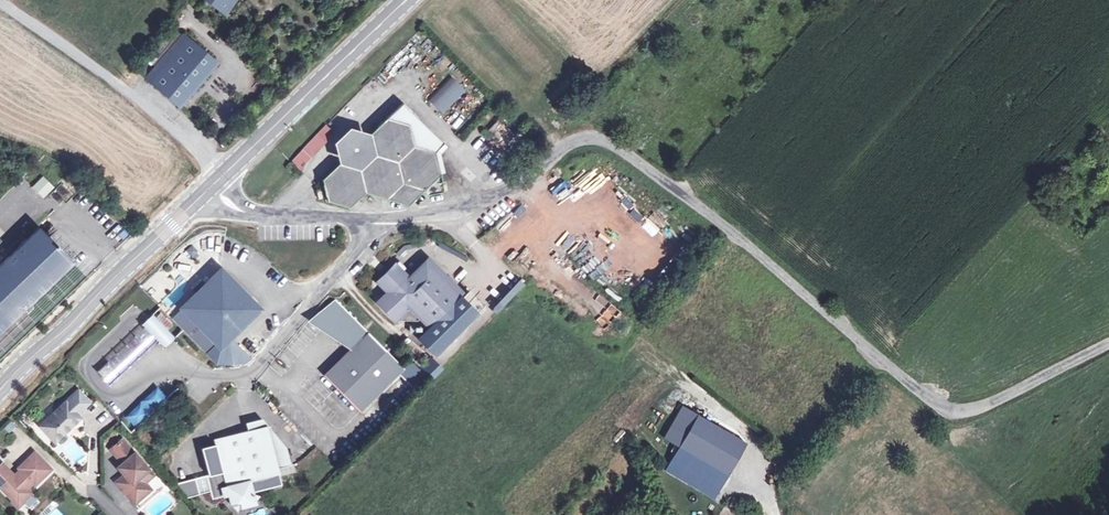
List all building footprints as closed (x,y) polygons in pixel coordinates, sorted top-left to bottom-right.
[(224,2),(221,0),(211,0),(225,11),(233,0),(226,0),(224,2)] [(185,33),(148,76),(181,103),(217,60),(185,33)] [(427,101),(444,116),(466,91),(449,76),(427,101)] [(400,104),(370,134),(375,155),(359,170),(338,163),(322,179),(327,201),(349,207),(365,192),(407,204),(423,189),(427,193),(443,191),(433,152),(441,143),(400,104)] [(505,126),(492,139),(501,149),(514,136),(505,126)] [(375,155),(370,134),(349,128),(333,143),(338,163),(359,170),(375,155)] [(291,162),(299,170),(309,159),(300,152),(291,162)] [(43,175),(31,187),(43,198),(54,187),(43,175)] [(1062,178),(1057,183),(1060,187),(1066,182),(1062,178)] [(46,198),(48,206),(70,202),(66,183),(51,186),(53,197),(46,198)] [(27,313),(33,307),(29,302),(71,261),(39,227),(0,265),(0,349),(32,319),(27,313)] [(428,327),(460,295),(425,261),(408,277),(397,266),(392,270),(390,268),(381,277),(383,280),(378,284),(387,292),(378,300),(382,304),(381,306),(390,316),(392,314),(398,321),(417,321),(420,319),(422,320),(428,327)] [(220,349),(261,309),(221,269),(205,284),(197,292),(180,308),(180,309),(214,343),(220,349)] [(192,288),(197,292),(205,284),(201,280),(192,288)] [(159,306),(164,301),(157,293),(152,298),(159,306)] [(428,327),(422,320),(407,335),(419,347),(433,332),(437,335),(469,304),(460,295),(428,327)] [(360,412),(404,368),(330,297),(306,321),(346,352),(323,375),(360,412)] [(592,309),(597,317),(608,309),(603,301),(592,309)] [(214,343),(180,309),(171,318),(205,352),(214,343)] [(144,326),(135,335),(147,347),(156,339),(144,326)] [(126,343),(138,356),(147,347),(135,335),(126,343)] [(117,352),(129,364),(138,356),(126,343),(117,352)] [(107,361),(119,374),(129,364),(117,352),(107,361)] [(110,383),(119,374),(107,361),(98,370),(110,383)] [(156,386),(125,417),(136,428),(167,396),(156,386)] [(88,402),(76,389),(39,424),(55,441),(80,417),(76,413),(88,402)] [(692,407),(673,439),(689,448),(737,476),(755,444),(692,407)] [(277,468),(267,425),(213,439),(215,444),(201,448),(207,470),(204,470),(208,484),(211,493),(227,489),(229,497),(238,495),(240,501),(254,498),(251,487),(280,479),(277,468)] [(286,448),(267,425),(277,468),(290,465),(286,448)] [(130,483),(122,490),(134,503),(150,489),(143,481),(139,476),(147,468),(121,438),(109,448),(122,462),(116,467),(123,474),(130,483)] [(737,476),(689,448),(675,472),(723,500),(737,476)] [(13,501),(22,501),(30,492),(27,488),(33,483),(34,485),(51,469),(35,452),(18,468),(22,471),(15,478),(2,463),(0,465),(0,485),(2,487),(1,488),(13,501)] [(152,473),(147,468),(139,476),(143,481),(152,473)] [(208,484),(204,470),(173,479),(180,491),(208,484)] [(130,483),(123,474),(115,482),(122,490),(130,483)] [(729,504),(736,508),(740,501),(733,497),(729,504)]
